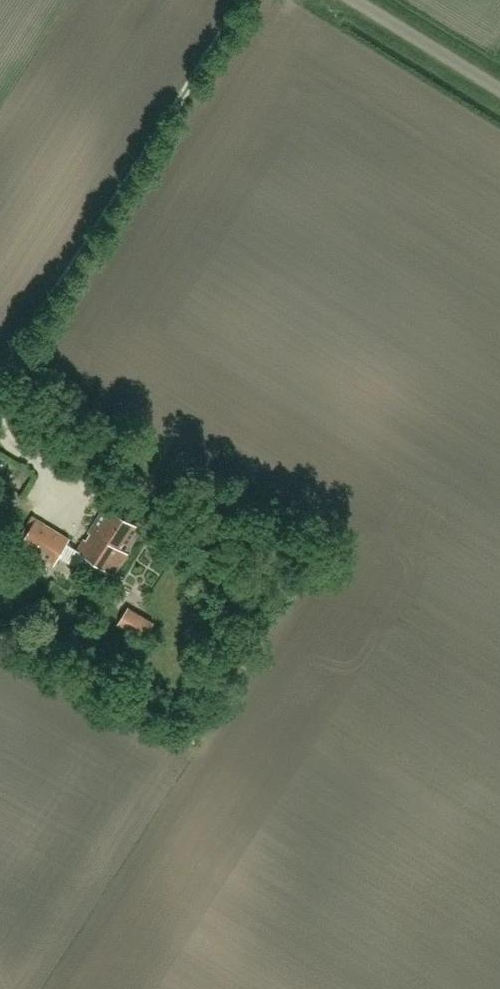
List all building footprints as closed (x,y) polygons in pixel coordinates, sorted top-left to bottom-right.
[(82,554),(75,565),(101,582),(108,570),(114,574),(128,553),(125,551),(140,528),(106,506),(77,551),(82,554)] [(54,565),(70,538),(36,518),(20,545),(54,565)] [(32,573),(40,560),(31,555),(24,568),(32,573)] [(143,641),(153,623),(129,608),(118,626),(143,641)]
